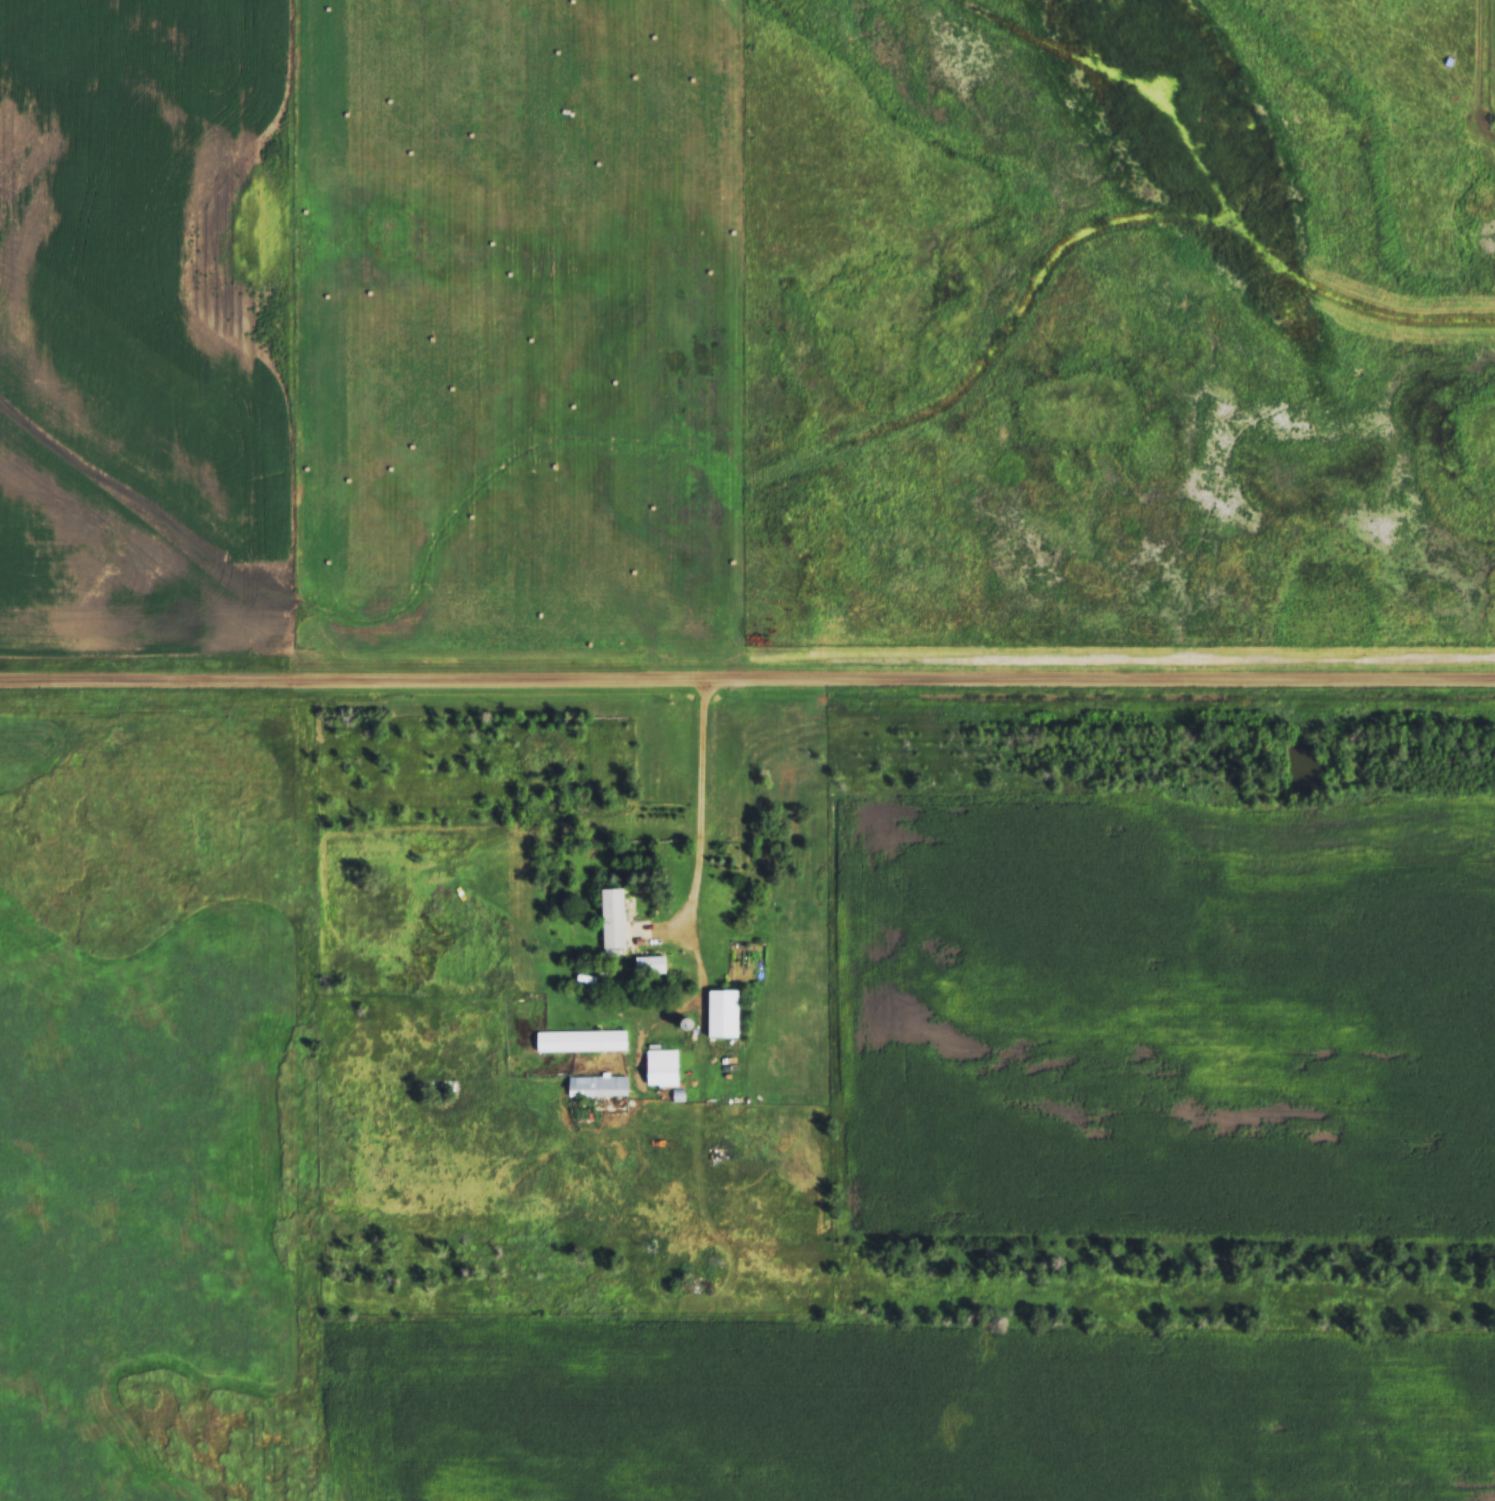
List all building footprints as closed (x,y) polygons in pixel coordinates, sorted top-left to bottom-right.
[(630,947),(630,887),(605,887),(605,947),(630,947)] [(666,974),(666,956),(638,956),(638,974),(666,974)] [(741,1036),(741,989),(710,989),(710,1036),(741,1036)] [(536,1050),(628,1050),(628,1030),(536,1030),(536,1050)] [(680,1049),(648,1049),(648,1084),(680,1084),(680,1049)] [(628,1096),(628,1075),(569,1075),(569,1096),(628,1096)]
